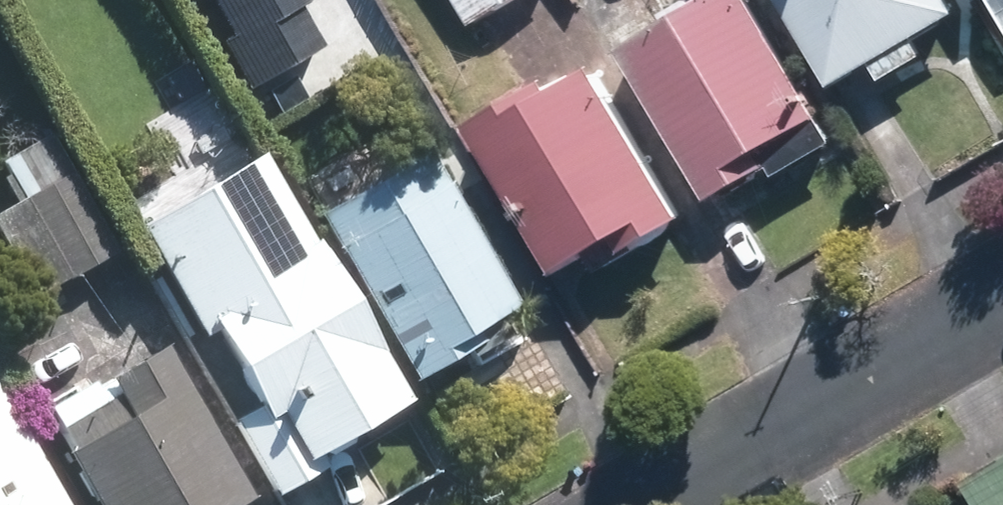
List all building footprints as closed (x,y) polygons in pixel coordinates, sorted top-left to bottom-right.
[(209,1),(250,71),(320,30),(303,0),(211,0),(209,1)] [(473,23),(516,0),(461,0),(473,23)] [(763,0),(677,0),(623,29),(711,194),(781,156),(768,132),(819,105),(763,0)] [(967,0),(789,0),(837,80),(968,1),(967,0)] [(1002,18),(1002,0),(992,0),(1002,18)] [(691,209),(594,45),(561,64),(547,40),(455,94),(567,282),(691,209)] [(9,140),(0,145),(0,255),(25,296),(82,263),(9,140)] [(409,393),(257,144),(135,218),(254,412),(275,400),(308,454),(409,393)] [(520,295),(438,153),(327,216),(409,358),(520,295)] [(159,333),(94,373),(112,402),(56,436),(98,504),(234,504),(256,492),(159,333)] [(0,383),(0,504),(68,504),(0,383)] [(999,459),(957,482),(970,504),(1002,504),(1002,467),(999,459)]
